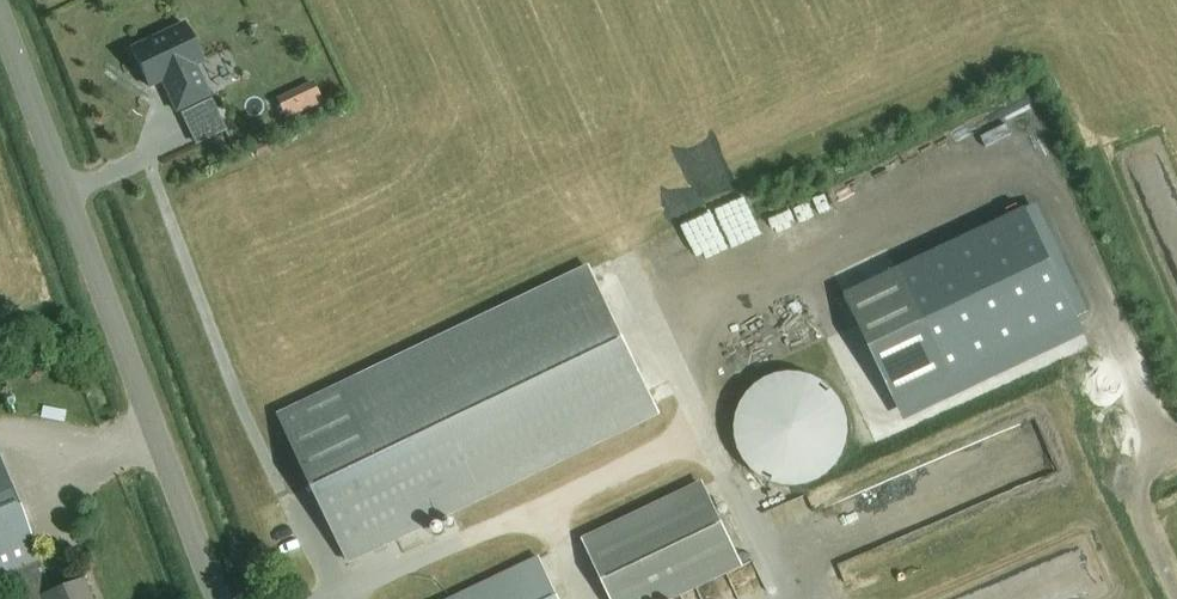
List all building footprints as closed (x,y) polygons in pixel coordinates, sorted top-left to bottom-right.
[(175,35),(121,59),(140,97),(153,91),(168,121),(201,106),(187,76),(194,72),(175,35)] [(326,80),(286,92),(293,115),(333,103),(326,80)] [(1032,263),(848,346),(899,457),(1086,372),(1032,263)] [(591,272),(279,417),(346,561),(658,416),(591,272)] [(814,315),(788,329),(798,348),(825,333),(814,315)] [(758,384),(742,404),(735,428),(740,453),(756,473),(778,485),(803,485),(827,475),(843,456),(849,431),(844,406),(829,386),(806,375),(781,374),(758,384)] [(84,584),(54,596),(0,457),(0,582),(7,580),(14,598),(90,598),(84,584)] [(599,538),(628,598),(672,598),(738,568),(702,490),(599,538)] [(542,559),(457,598),(561,598),(542,559)]
